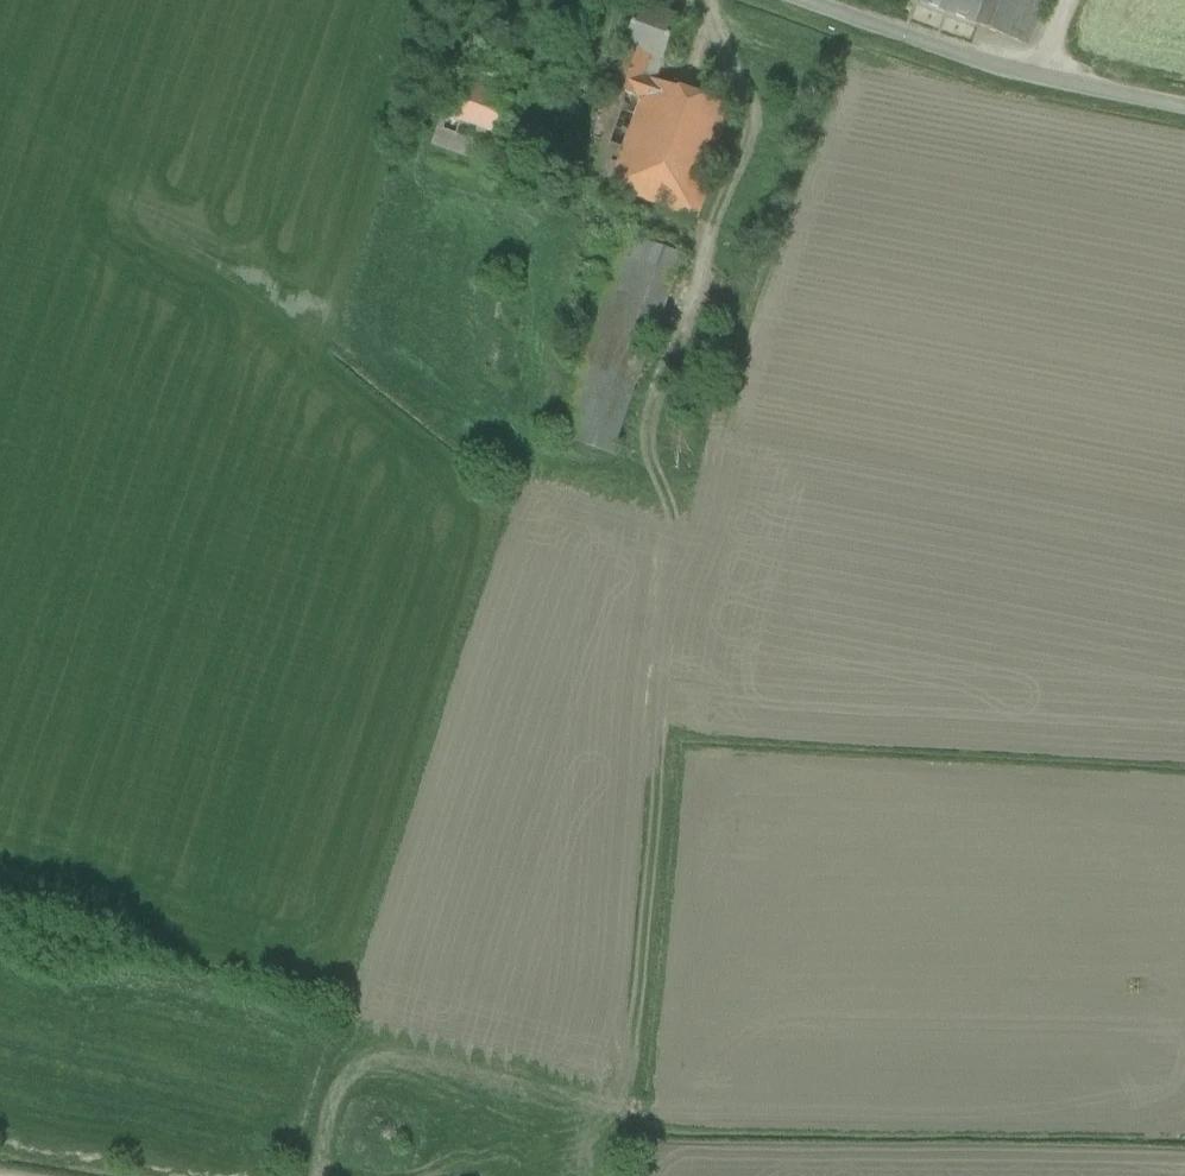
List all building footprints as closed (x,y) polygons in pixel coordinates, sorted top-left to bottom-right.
[(1026,46),(1044,0),(921,0),(919,4),(1026,46)] [(577,179),(607,190),(695,221),(735,110),(642,77),(650,55),(662,59),(676,19),(639,6),(631,28),(577,179)] [(486,165),(520,71),(463,50),(431,145),(486,165)] [(578,358),(551,435),(613,457),(684,257),(608,229),(562,353),(578,358)]
